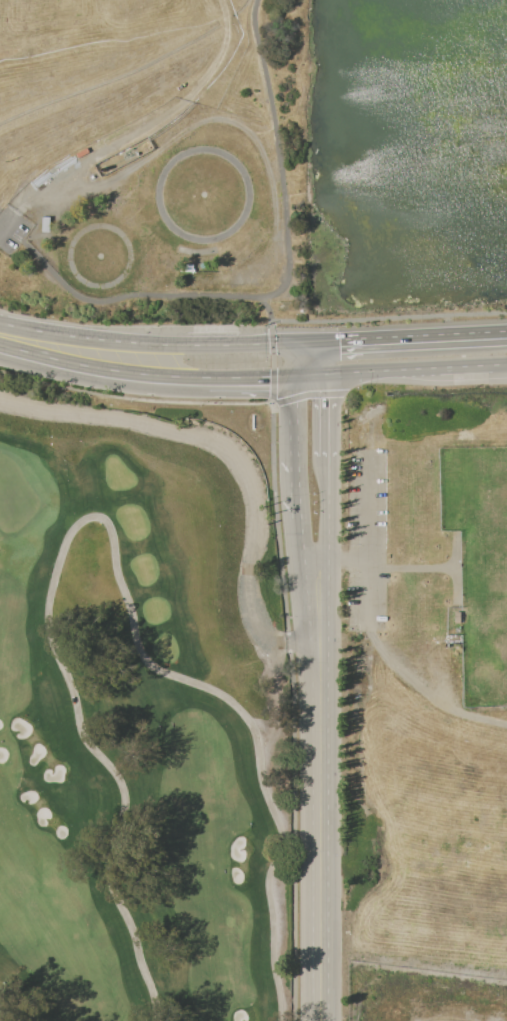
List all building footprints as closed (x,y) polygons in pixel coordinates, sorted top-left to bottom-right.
[(456,611),(464,611),(464,622),(456,622),(456,611)]
